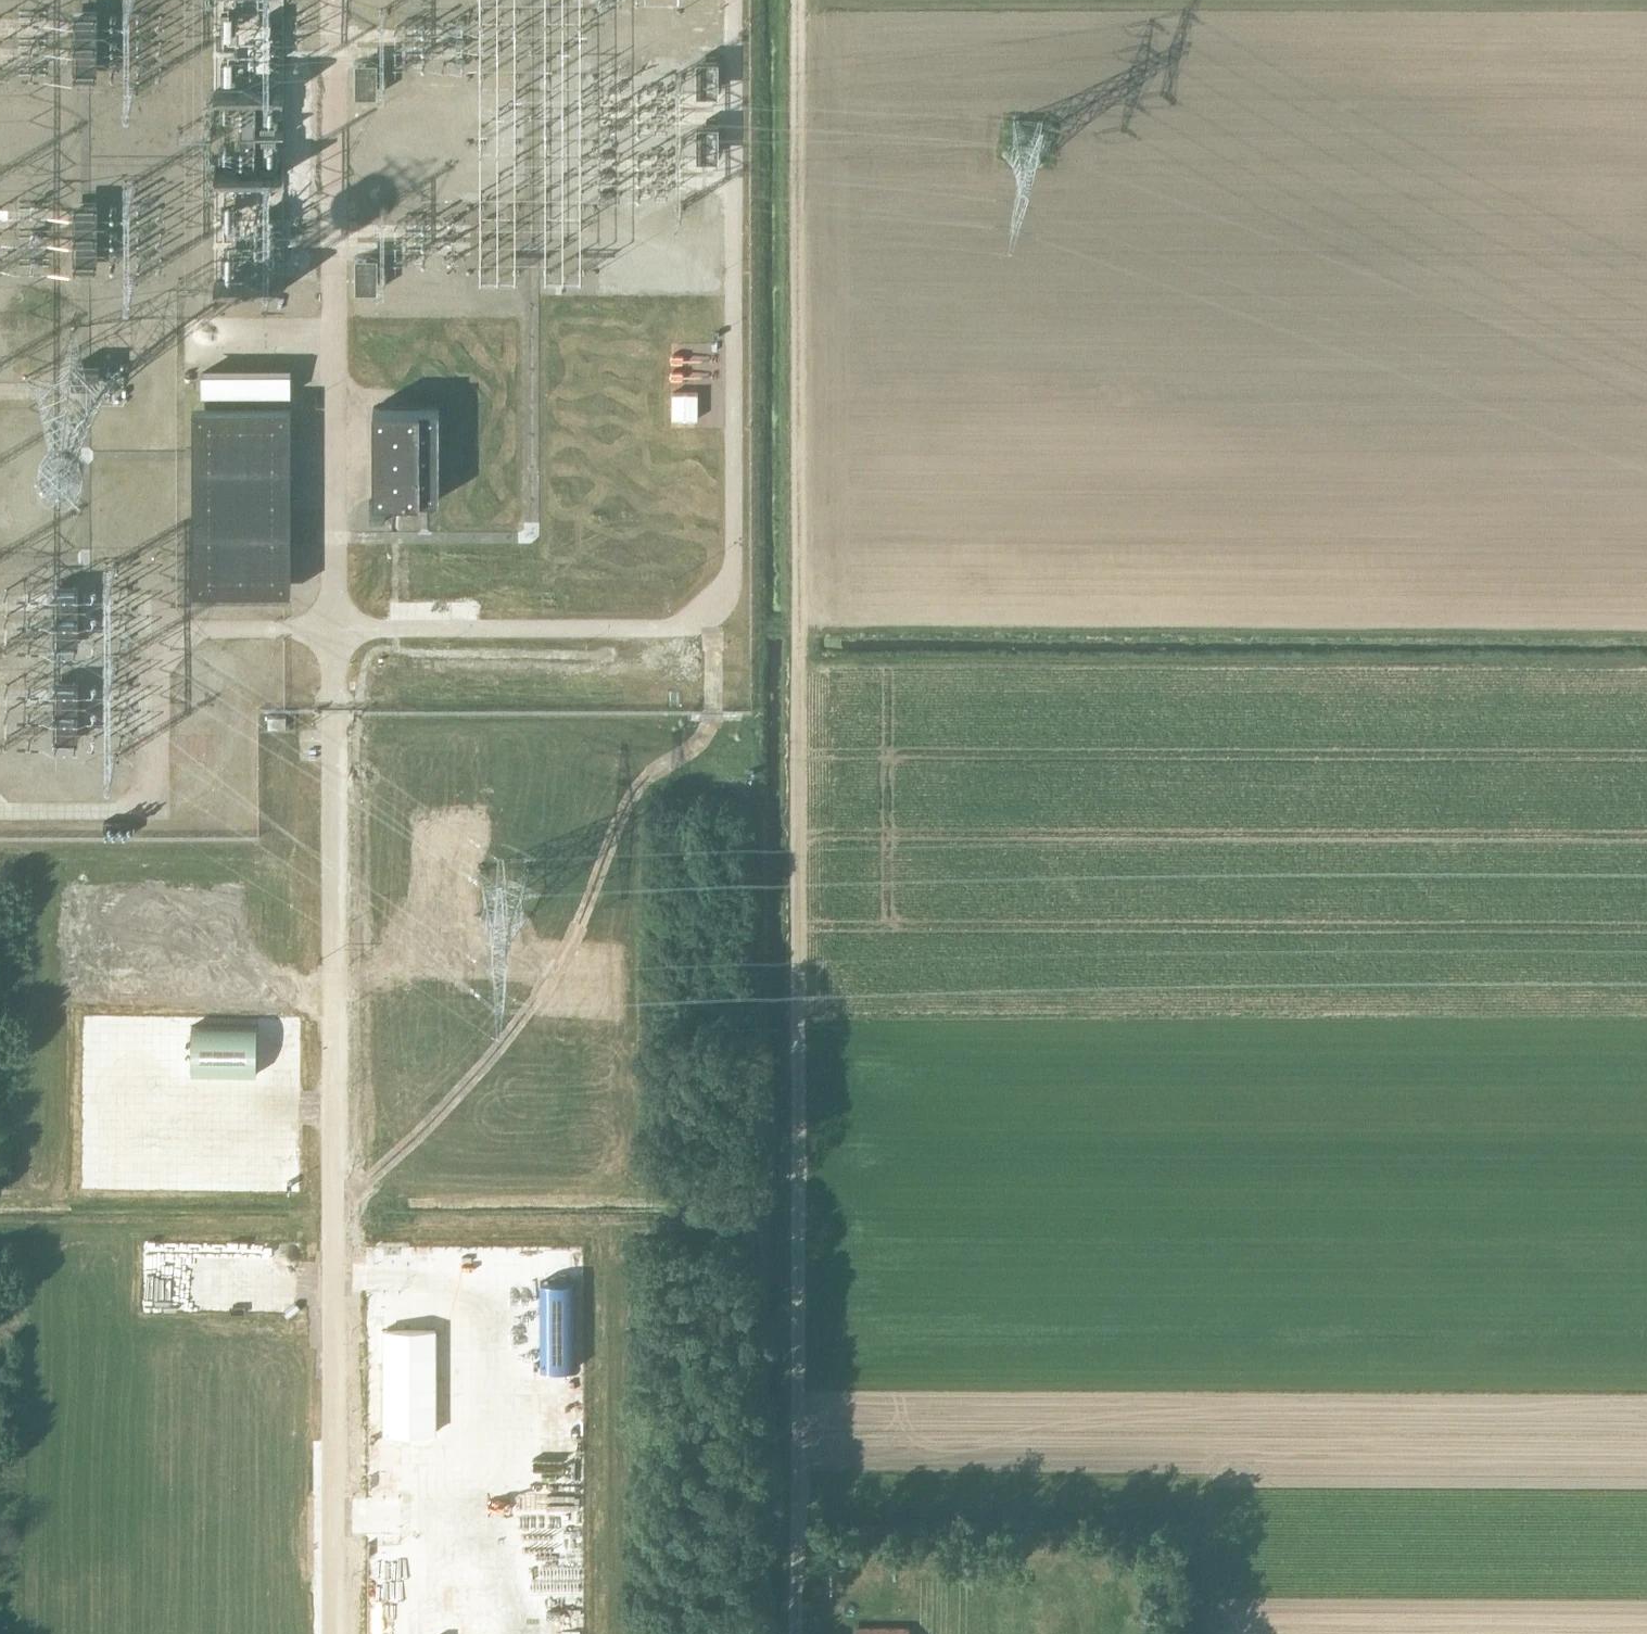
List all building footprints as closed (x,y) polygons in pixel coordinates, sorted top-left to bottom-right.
[(81,57),(98,57),(98,40),(81,40),(81,57)] [(379,59),(357,59),(357,93),(379,93),(379,59)] [(720,59),(698,59),(698,93),(720,93),(720,59)] [(720,124),(697,124),(697,158),(720,158),(720,124)] [(380,254),(358,254),(358,288),(380,288),(380,254)] [(246,310),(301,307),(299,278),(244,281),(246,310)] [(300,384),(301,361),(208,360),(208,382),(300,384)] [(438,499),(438,406),(373,406),(373,499),(438,499)] [(193,591),(290,591),(290,407),(192,407),(193,591)] [(710,503),(711,515),(727,515),(726,502),(710,503)] [(728,537),(728,526),(706,525),(705,536),(728,537)] [(433,1333),(384,1332),(384,1432),(434,1433),(433,1333)]
